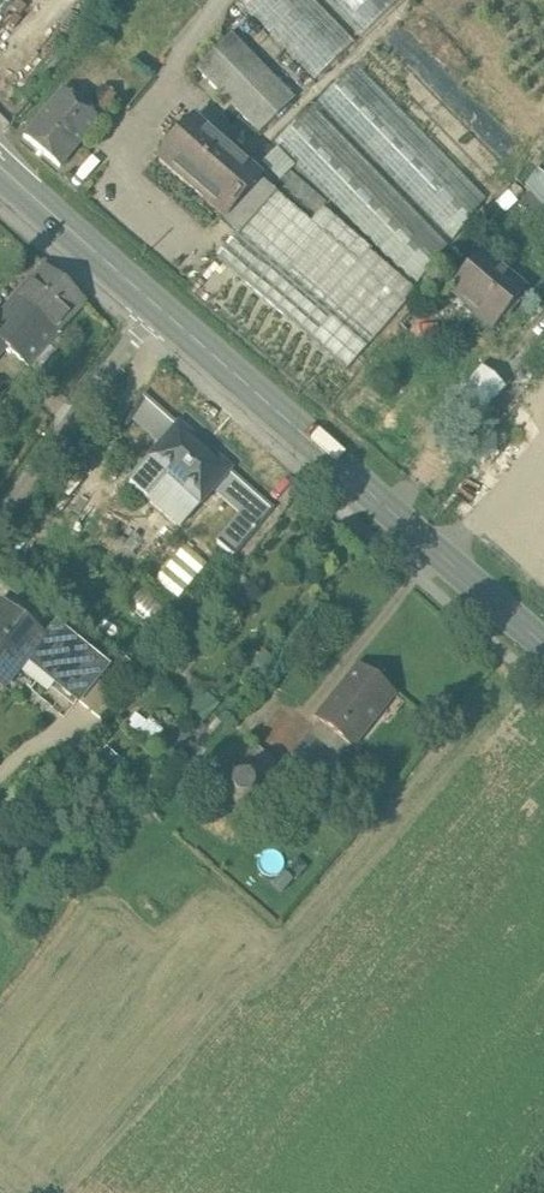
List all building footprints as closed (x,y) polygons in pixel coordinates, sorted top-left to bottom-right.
[(315,79),(355,41),(315,0),(238,0),(315,79)] [(361,36),(399,0),(326,0),(361,36)] [(294,99),(231,33),(195,68),(258,133),(294,99)] [(362,71),(356,64),(312,105),(319,112),(324,107),(452,240),(485,198),(362,71)] [(102,86),(85,107),(100,120),(118,100),(102,86)] [(64,89),(24,135),(61,167),(100,120),(85,107),(64,89)] [(319,112),(312,105),(274,142),(414,287),(447,245),(319,112)] [(258,178),(193,121),(158,160),(202,198),(209,190),(230,208),(224,215),(225,216),(258,178)] [(326,202),(288,169),(275,184),(313,217),(326,202)] [(536,172),(524,188),(529,193),(543,209),(543,178),(536,172)] [(225,216),(220,221),(237,237),(275,192),(258,178),(225,216)] [(310,222),(275,192),(237,237),(284,277),(291,269),(337,309),(310,340),(346,370),(415,291),(368,251),(369,249),(322,208),(310,222)] [(529,193),(518,203),(535,222),(543,214),(543,209),(529,193)] [(524,290),(479,253),(448,290),(474,311),(472,313),(486,326),(488,323),(492,327),(524,290)] [(3,346),(27,367),(27,366),(54,336),(84,302),(44,267),(0,317),(0,344),(3,346)] [(54,336),(27,366),(36,374),(62,344),(54,336)] [(487,363),(450,406),(473,426),(510,384),(487,363)] [(178,426),(146,398),(129,418),(161,446),(178,426)] [(227,469),(178,426),(161,446),(150,458),(200,501),(212,487),(227,469)] [(200,501),(150,458),(127,484),(143,498),(147,494),(180,523),(200,501)] [(275,511),(227,469),(212,487),(240,512),(217,538),(236,555),(275,511)] [(188,543),(158,576),(178,594),(208,561),(188,543)] [(56,627),(46,639),(6,607),(0,616),(0,679),(20,654),(78,701),(96,679),(105,667),(56,627)] [(345,687),(343,686),(316,720),(319,722),(348,746),(350,748),(393,695),(360,668),(345,687)] [(106,688),(96,679),(78,701),(102,721),(121,697),(108,686),(106,688)] [(319,722),(287,761),(316,785),(348,746),(319,722)] [(291,811),(294,792),(290,773),(279,757),(262,747),(242,743),(223,748),(206,759),(196,775),(192,795),(196,814),(208,830),(224,840),(244,843),(263,839),(280,828),(291,811)]
